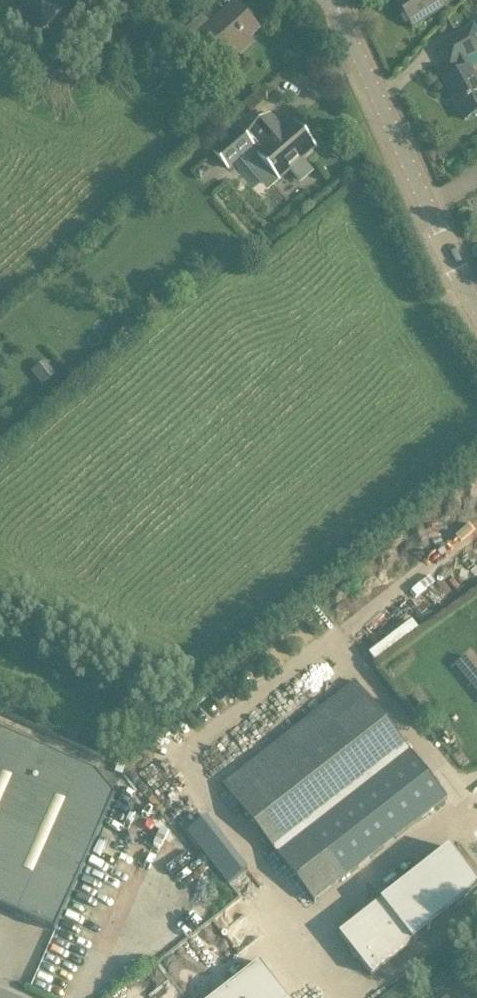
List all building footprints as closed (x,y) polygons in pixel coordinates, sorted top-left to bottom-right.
[(8,4),(46,38),(81,0),(12,0),(8,4)] [(399,4),(414,27),(446,6),(442,0),(405,0),(399,4)] [(213,26),(203,16),(175,42),(189,57),(208,39),(227,60),(237,50),(241,55),(253,44),(249,39),(259,30),(236,5),(213,26)] [(471,68),(472,67),(471,65),(468,60),(476,55),(476,30),(474,25),(436,46),(449,70),(457,65),(461,72),(444,82),(465,121),(475,116),(476,119),(476,79),(471,68)] [(228,171),(256,146),(262,152),(258,155),(275,174),(278,171),(282,177),(290,170),(300,181),(312,170),(302,160),(314,149),(294,125),(284,133),(270,117),(247,137),(241,130),(214,155),(228,171)] [(33,372),(44,384),(53,376),(42,364),(33,372)] [(464,657),(455,664),(476,691),(476,672),(464,657)] [(356,682),(223,786),(265,840),(314,903),(447,800),(395,732),(356,682)] [(55,932),(114,797),(95,774),(0,732),(0,908),(55,932)] [(381,903),(378,905),(377,904),(339,934),(371,976),(409,946),(409,945),(412,942),(412,943),(476,892),(476,884),(449,848),(380,902),(381,903)] [(259,963),(214,997),(286,997),(259,963)]
